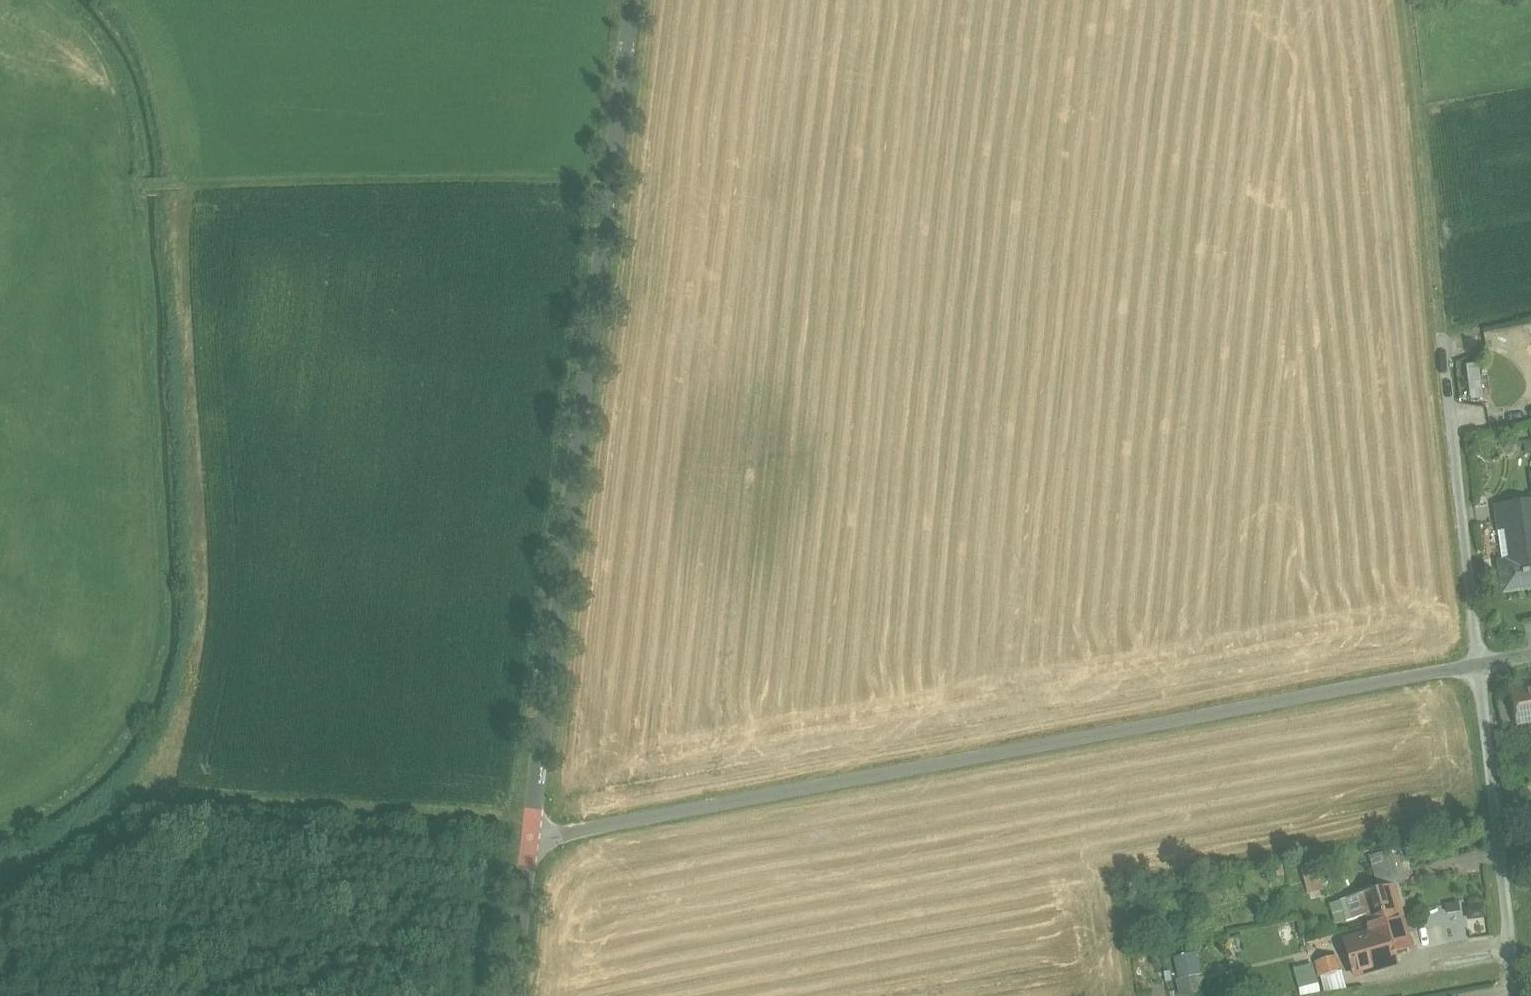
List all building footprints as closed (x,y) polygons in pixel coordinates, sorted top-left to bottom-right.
[(1483,365),(1469,366),(1472,400),(1486,399),(1483,365)] [(1495,506),(1499,532),(1513,530),(1517,562),(1500,565),(1504,592),(1530,588),(1530,501),(1495,506)] [(1511,692),(1517,726),(1530,723),(1530,689),(1511,692)] [(1380,882),(1396,878),(1390,853),(1373,857),(1380,882)] [(1322,861),(1302,866),(1310,894),(1330,888),(1322,861)] [(1394,885),(1342,900),(1348,920),(1365,915),(1368,925),(1402,916),(1402,915),(1394,885)] [(1368,925),(1368,926),(1371,935),(1346,942),(1355,975),(1397,963),(1393,952),(1412,947),(1403,916),(1402,916),(1368,925)] [(1203,972),(1198,951),(1173,958),(1183,995),(1184,995),(1202,991),(1197,974),(1203,972)] [(1338,956),(1317,962),(1320,977),(1321,977),(1342,971),(1338,956)] [(1324,991),(1315,963),(1295,969),(1303,995),(1308,995),(1324,991)] [(1342,971),(1321,977),(1326,992),(1347,988),(1342,971)]
